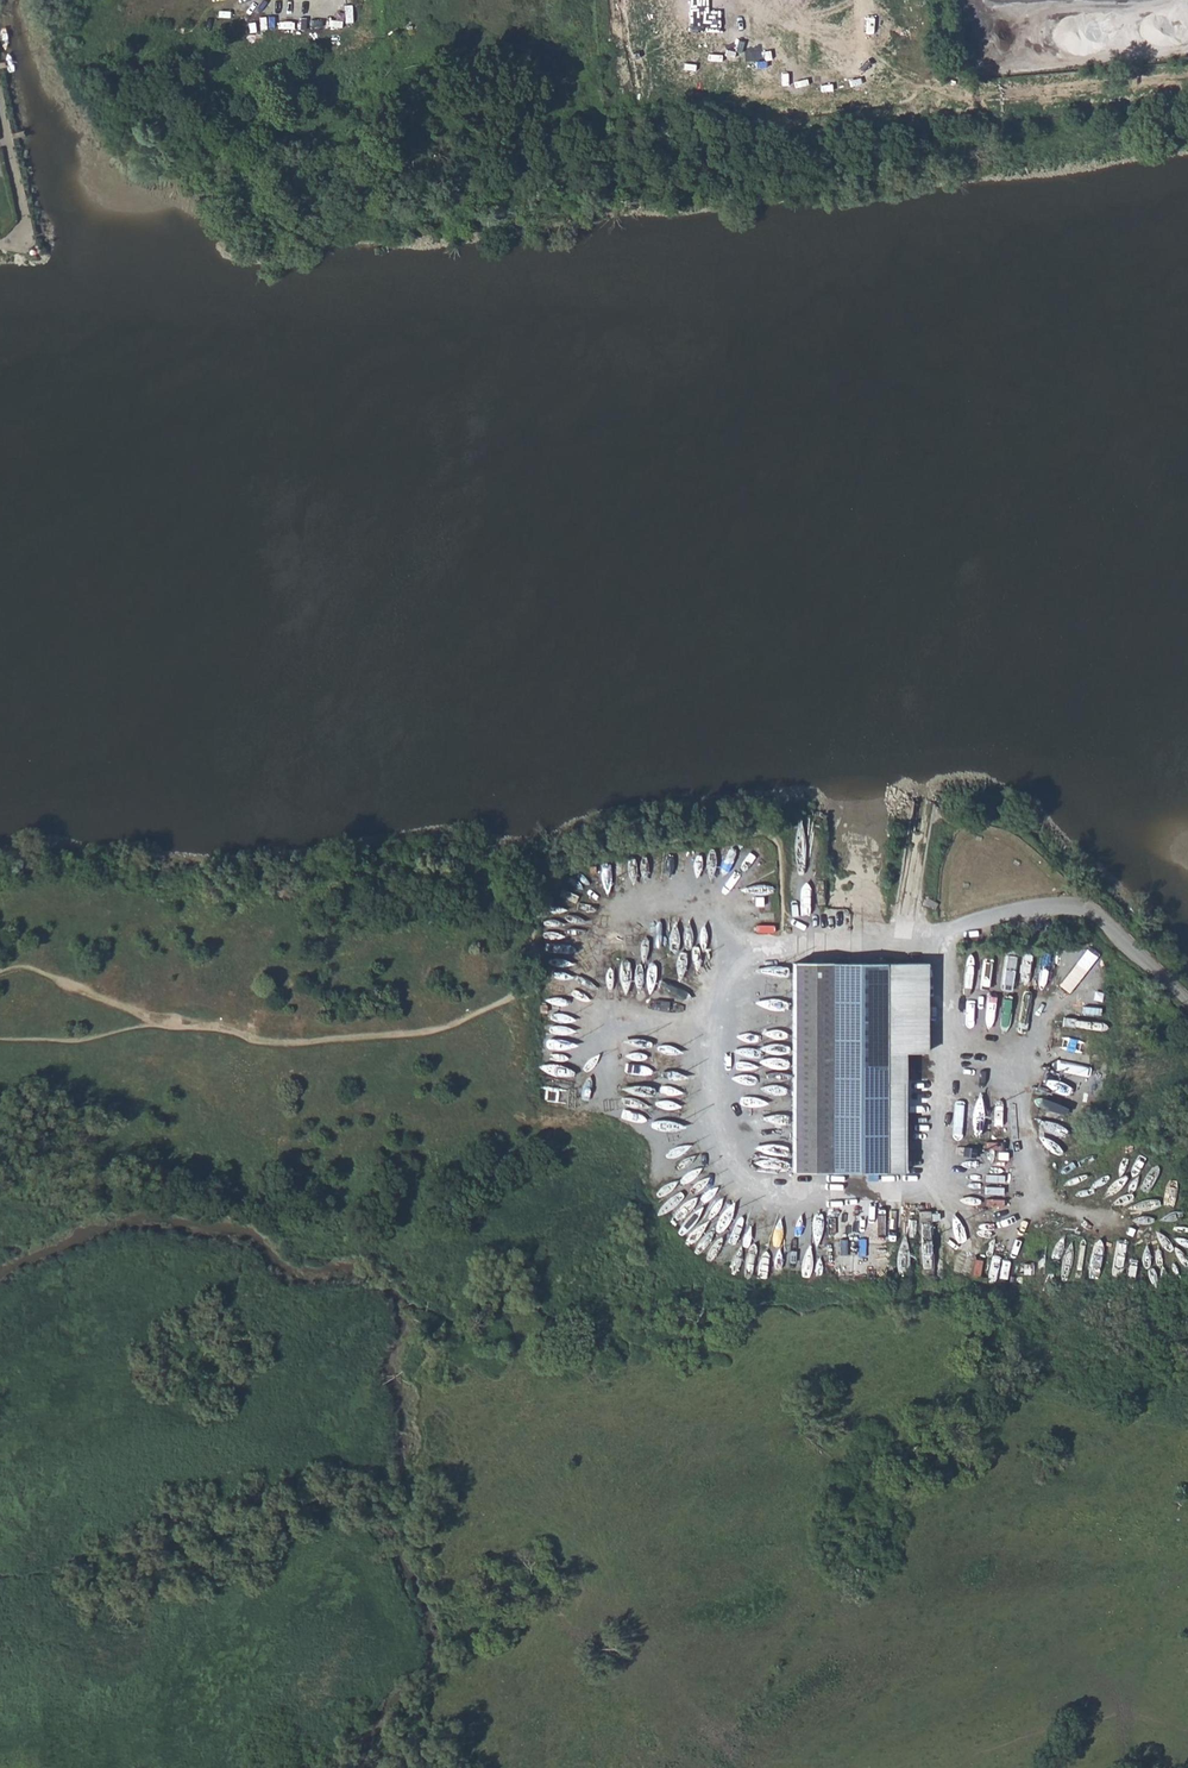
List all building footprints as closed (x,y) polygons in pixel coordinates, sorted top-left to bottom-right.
[(929,959),(793,959),(793,1173),(907,1173),(907,1142),(898,1142),(898,1127),(886,1127),(886,1051),(929,1051),(929,959)] [(1064,996),(1064,1010),(1100,1010),(1101,997),(1064,996)] [(933,1210),(921,1210),(919,1268),(931,1268),(933,1210)] [(780,1270),(802,1271),(803,1235),(781,1234),(780,1270)]
